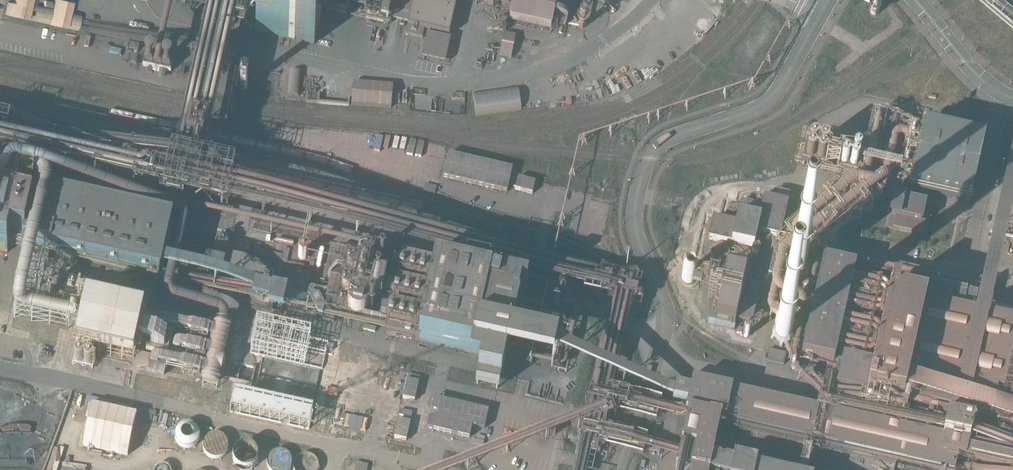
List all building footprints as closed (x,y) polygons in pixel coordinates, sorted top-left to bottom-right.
[(5,15),(26,19),(29,4),(29,3),(30,0),(13,0),(12,3),(8,2),(7,4),(5,15)] [(48,24),(64,28),(68,12),(70,4),(70,2),(69,2),(69,0),(54,0),(52,9),(48,24)] [(255,31),(261,32),(282,37),(284,38),(290,39),(294,40),(303,42),(305,42),(309,43),(312,44),(314,44),(314,42),(316,34),(321,12),(321,10),(323,0),(256,0),(255,4),(261,5),(259,13),(255,31)] [(441,34),(449,36),(456,5),(457,0),(395,0),(394,7),(390,23),(397,24),(406,26),(407,27),(406,32),(405,35),(410,36),(414,37),(422,38),(422,39),(424,30),(441,34)] [(537,0),(511,0),(506,23),(546,33),(553,4),(537,0)] [(583,0),(576,0),(572,16),(584,19),(586,12),(590,14),(593,4),(588,3),(588,1),(583,0)] [(349,5),(347,4),(340,3),(332,1),(331,1),(329,9),(329,10),(330,10),(345,14),(347,14),(365,18),(367,18),(383,22),(384,22),(386,13),(385,13),(369,9),(367,9),(349,5)] [(29,4),(26,19),(48,24),(52,9),(29,4)] [(79,20),(79,16),(80,15),(76,14),(73,13),(68,12),(64,28),(76,30),(77,27),(79,20)] [(642,44),(658,34),(651,24),(636,34),(642,44)] [(23,25),(22,30),(39,34),(40,29),(23,25)] [(40,29),(39,34),(57,38),(58,33),(40,29)] [(494,50),(507,54),(513,33),(500,29),(494,50)] [(444,52),(423,48),(420,58),(445,63),(450,39),(447,39),(444,52)] [(127,43),(126,49),(133,50),(138,51),(139,45),(127,43)] [(207,59),(208,59),(220,62),(221,62),(234,65),(235,65),(235,64),(237,54),(236,53),(224,51),(223,50),(211,48),(210,47),(210,48),(201,46),(198,56),(207,58),(207,59)] [(145,54),(143,59),(142,65),(147,67),(153,68),(160,69),(166,71),(171,72),(172,66),(173,61),(168,59),(163,58),(155,57),(150,55),(145,54)] [(299,83),(300,72),(289,71),(287,95),(298,96),(299,83)] [(393,88),(352,84),(350,105),(391,109),(393,88)] [(519,87),(472,93),(476,117),(522,110),(519,87)] [(923,128),(909,189),(936,195),(967,202),(981,142),(923,128)] [(443,177),(507,192),(511,175),(512,169),(448,154),(446,160),(442,177),(443,177)] [(516,189),(515,194),(528,196),(534,197),(535,194),(536,181),(536,180),(518,178),(517,178),(517,180),(516,189)] [(0,200),(0,251),(7,253),(9,245),(39,251),(37,258),(48,261),(50,254),(159,278),(171,225),(79,204),(82,190),(66,187),(62,201),(44,196),(47,182),(39,182),(36,195),(34,195),(31,207),(0,200)] [(13,185),(4,182),(0,191),(0,195),(7,198),(13,185)] [(698,197),(685,210),(694,219),(719,192),(710,184),(698,197)] [(575,214),(586,215),(589,198),(578,196),(575,214)] [(932,207),(894,198),(887,229),(926,237),(932,207)] [(787,205),(763,200),(762,207),(740,202),(735,225),(712,219),(708,239),(752,249),(751,255),(757,256),(758,251),(769,253),(772,238),(779,240),(787,205)] [(228,240),(218,237),(215,249),(209,247),(204,269),(221,273),(228,240)] [(376,257),(337,248),(323,310),(362,319),(376,257)] [(520,288),(402,261),(386,334),(504,361),(519,295),(524,296),(526,290),(520,289),(520,288)] [(854,268),(822,261),(809,322),(802,320),(800,322),(798,331),(799,333),(806,335),(804,345),(795,343),(793,354),(833,363),(852,278),(869,282),(871,272),(854,269),(854,268)] [(745,280),(725,275),(718,305),(712,304),(707,324),(734,330),(742,293),(746,293),(747,289),(744,288),(745,280)] [(565,287),(565,286),(562,285),(559,279),(555,281),(555,282),(552,283),(551,284),(556,291),(553,294),(552,294),(552,295),(561,306),(569,308),(577,304),(565,287)] [(142,300),(142,298),(98,288),(70,282),(67,282),(67,283),(67,284),(66,287),(65,291),(65,293),(64,296),(97,304),(107,306),(139,313),(142,300)] [(976,299),(926,287),(924,296),(917,295),(916,299),(973,312),(976,299)] [(889,291),(872,366),(842,359),(836,389),(989,423),(990,418),(997,419),(1012,346),(1012,325),(894,299),(895,293),(889,291)] [(144,324),(156,327),(167,329),(174,331),(176,322),(177,317),(157,313),(156,315),(146,313),(146,314),(144,314),(143,322),(144,322),(144,324)] [(178,360),(185,362),(190,339),(188,338),(189,334),(189,331),(188,331),(188,330),(185,329),(180,328),(180,329),(178,329),(176,335),(175,341),(172,352),(172,356),(171,359),(178,360)] [(778,328),(778,339),(788,339),(788,328),(778,328)] [(168,351),(170,340),(172,335),(170,335),(166,334),(155,331),(153,331),(150,330),(146,350),(145,352),(148,352),(150,353),(161,355),(167,357),(167,355),(167,354),(168,351)] [(250,394),(347,413),(359,353),(262,335),(250,394)] [(611,345),(602,343),(600,352),(609,354),(611,345)] [(786,353),(768,350),(766,361),(783,365),(786,353)] [(134,360),(133,363),(133,364),(135,365),(134,366),(137,367),(145,368),(144,371),(164,375),(165,370),(167,361),(160,360),(149,357),(142,356),(137,355),(137,356),(135,356),(134,360)] [(414,401),(418,384),(420,377),(408,374),(406,381),(402,398),(414,401)] [(725,423),(932,469),(936,469),(954,469),(957,458),(982,464),(981,468),(980,469),(1012,469),(1012,449),(984,442),(983,442),(976,440),(973,440),(969,439),(968,438),(962,437),(959,436),(948,434),(947,434),(945,433),(942,433),(922,428),(921,428),(898,423),(897,423),(883,419),(882,419),(867,416),(866,416),(857,414),(856,419),(852,418),(850,417),(820,411),(819,410),(789,404),(787,403),(757,397),(756,396),(747,394),(743,394),(732,391),(731,392),(725,423)] [(431,410),(432,410),(437,411),(436,417),(431,416),(430,416),(427,427),(427,428),(428,428),(438,430),(438,431),(440,431),(449,433),(456,435),(469,438),(472,426),(475,427),(483,428),(484,429),(488,411),(487,410),(480,409),(463,405),(456,403),(447,401),(441,400),(434,398),(433,405),(431,410)] [(398,419),(397,425),(408,428),(410,422),(398,419)] [(396,428),(393,439),(405,442),(408,431),(396,428)] [(348,469),(367,469),(368,465),(350,461),(348,467),(348,469)]
